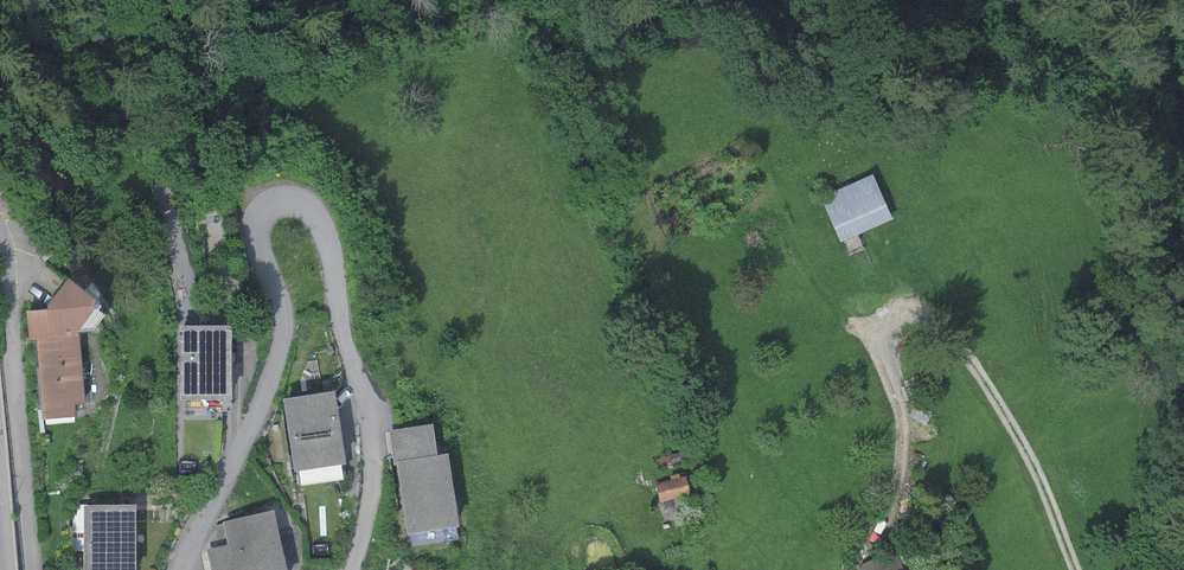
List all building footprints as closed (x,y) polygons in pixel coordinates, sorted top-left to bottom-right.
[(0,162),(0,179),(9,179),(10,162),(0,162)] [(872,175),(819,198),(839,243),(841,242),(848,257),(864,250),(857,235),(892,220),(872,175)] [(46,305),(46,310),(25,311),(27,340),(36,340),(41,419),(74,417),(72,404),(83,403),(78,333),(93,332),(103,315),(89,306),(94,300),(67,278),(46,305)] [(230,325),(178,325),(178,401),(231,401),(230,325)] [(333,391),(282,399),(293,472),(344,464),(333,391)] [(431,425),(390,431),(405,532),(457,524),(445,453),(436,454),(431,425)] [(681,451),(656,460),(659,469),(684,461),(681,451)] [(670,480),(655,484),(659,503),(690,496),(686,476),(679,478),(678,474),(669,477),(670,480)] [(81,505),(81,569),(133,569),(133,504),(81,505)] [(222,523),(227,545),(207,550),(212,569),(285,569),(272,511),(222,523)] [(895,550),(861,565),(859,568),(859,569),(904,569),(895,550)]
